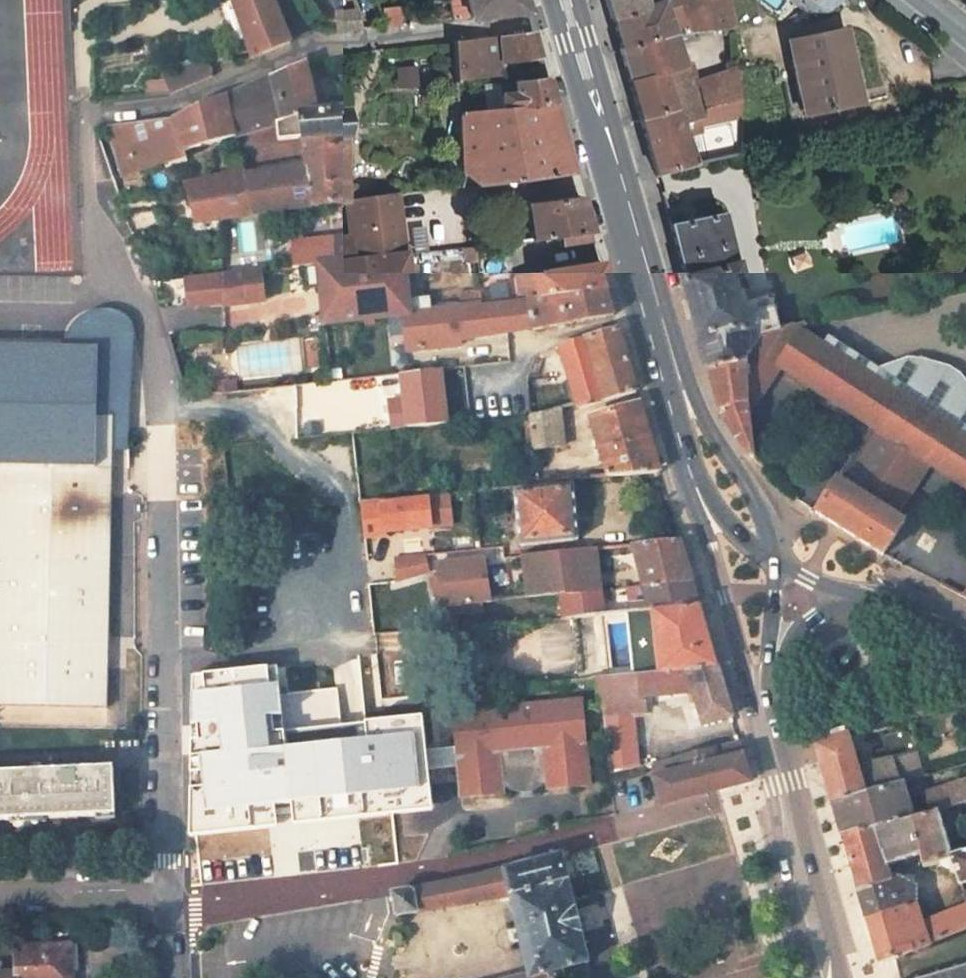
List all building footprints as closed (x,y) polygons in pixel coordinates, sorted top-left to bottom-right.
[(254,59),(291,43),(274,0),(233,0),(254,59)] [(453,19),(471,17),(471,19),(528,14),(524,0),(449,0),(453,19)] [(611,21),(612,20),(647,9),(646,5),(645,0),(605,0),(611,21)] [(647,9),(612,20),(622,51),(673,34),(662,0),(646,5),(647,9)] [(731,0),(681,0),(690,37),(720,32),(729,31),(736,30),(734,8),(731,0)] [(836,10),(844,0),(822,0),(836,10)] [(403,24),(402,5),(381,7),(382,25),(403,24)] [(337,12),(341,34),(363,31),(357,11),(337,12)] [(844,29),(788,41),(803,115),(847,106),(835,48),(848,45),(844,29)] [(533,32),(453,41),(455,80),(491,77),(490,63),(530,60),(541,59),(533,32)] [(701,119),(673,34),(622,51),(619,52),(628,81),(661,71),(673,107),(672,107),(678,126),(685,124),(701,119)] [(164,79),(171,94),(213,77),(214,72),(208,60),(164,79)] [(491,77),(455,80),(456,113),(461,113),(554,103),(547,77),(532,79),(530,60),(490,63),(491,77)] [(227,98),(235,138),(278,125),(278,124),(303,116),(303,115),(319,114),(319,113),(306,64),(302,64),(280,75),(227,98)] [(410,87),(411,66),(398,66),(397,86),(410,87)] [(694,168),(741,156),(740,67),(727,70),(728,79),(698,89),(707,132),(689,138),(685,124),(678,126),(694,168)] [(628,81),(639,118),(672,107),(673,107),(661,71),(628,81)] [(175,120),(140,124),(124,126),(108,128),(122,174),(124,174),(140,170),(187,157),(185,152),(235,138),(227,98),(175,120)] [(573,172),(554,103),(461,113),(463,177),(476,186),(573,172)] [(656,177),(694,168),(678,126),(672,107),(639,118),(656,177)] [(345,202),(343,111),(319,113),(319,114),(303,115),(303,116),(306,139),(308,167),(275,171),(275,172),(246,178),(254,214),(345,202)] [(303,116),(278,124),(278,125),(280,141),(306,139),(303,116)] [(244,170),(186,183),(187,189),(246,175),(244,170)] [(197,222),(254,214),(246,178),(246,175),(187,189),(197,222)] [(397,196),(345,202),(350,233),(354,261),(405,255),(397,196)] [(591,233),(580,196),(528,204),(532,240),(563,236),(591,233)] [(721,214),(670,225),(710,371),(747,364),(767,333),(781,330),(772,296),(743,304),(726,240),(727,239),(721,214)] [(354,261),(350,233),(291,241),(294,268),(319,265),(354,261)] [(593,242),(591,233),(563,236),(565,247),(593,242)] [(475,246),(423,253),(425,265),(477,259),(475,246)] [(405,255),(354,261),(319,265),(326,325),(404,316),(431,313),(429,296),(410,298),(405,255)] [(607,288),(599,262),(518,276),(521,300),(529,299),(607,288)] [(257,272),(225,276),(224,302),(224,305),(261,300),(257,272)] [(225,276),(186,281),(189,306),(224,302),(225,276)] [(532,328),(533,330),(615,314),(607,288),(529,299),(532,328)] [(453,305),(480,303),(479,290),(452,292),(453,305)] [(431,313),(404,316),(407,352),(461,346),(460,340),(532,328),(529,299),(521,300),(431,313)] [(80,323),(80,347),(99,348),(98,414),(114,414),(113,448),(127,449),(130,324),(80,323)] [(824,337),(919,399),(927,387),(832,324),(824,337)] [(945,415),(940,423),(914,406),(919,399),(824,337),(819,344),(800,331),(803,325),(781,330),(767,333),(747,364),(750,419),(783,372),(876,432),(842,482),(838,479),(815,513),(883,556),(905,523),(899,518),(932,469),(965,491),(965,429),(945,415)] [(619,330),(561,347),(578,410),(637,394),(619,330)] [(301,340),(239,343),(240,376),(303,373),(301,340)] [(0,345),(0,706),(107,709),(109,621),(113,448),(114,414),(98,414),(99,348),(80,347),(0,345)] [(747,364),(710,371),(719,405),(723,417),(734,434),(755,460),(751,433),(750,419),(747,364)] [(235,392),(235,380),(224,381),(224,393),(235,392)] [(224,393),(224,381),(211,382),(212,393),(224,393)] [(965,429),(965,412),(952,403),(945,415),(965,429)] [(649,434),(640,404),(592,417),(600,448),(649,434)] [(562,408),(531,416),(533,431),(563,427),(562,408)] [(533,431),(535,449),(565,446),(563,427),(533,431)] [(759,432),(751,433),(755,460),(763,468),(759,432)] [(600,448),(608,478),(660,473),(649,434),(600,448)] [(516,492),(522,545),(578,539),(573,486),(516,492)] [(432,495),(365,502),(368,537),(389,535),(389,532),(435,527),(432,495)] [(692,582),(679,541),(634,545),(644,587),(692,582)] [(627,546),(613,547),(613,563),(628,562),(627,546)] [(602,591),(597,549),(524,555),(529,597),(562,594),(568,593),(569,595),(602,591)] [(426,579),(424,556),(394,559),(397,582),(426,579)] [(446,603),(447,606),(480,602),(488,601),(482,559),(438,564),(441,577),(446,603)] [(433,578),(439,605),(446,603),(441,577),(433,578)] [(965,591),(944,580),(941,585),(965,599),(965,590),(965,591)] [(629,588),(632,613),(699,607),(692,582),(644,587),(629,588)] [(572,618),(604,615),(602,591),(569,595),(568,593),(562,594),(565,619),(572,618)] [(480,602),(447,606),(448,615),(481,611),(480,602)] [(572,618),(581,681),(600,679),(717,667),(699,607),(632,613),(604,615),(572,618)] [(963,658),(946,650),(943,657),(959,665),(963,658)] [(192,692),(192,709),(190,827),(394,805),(384,721),(285,729),(283,709),(281,692),(279,665),(192,672),(192,692)] [(600,679),(601,692),(603,709),(611,775),(639,767),(634,721),(633,713),(645,712),(645,709),(644,698),(694,694),(698,709),(704,726),(732,718),(729,709),(724,692),(717,667),(600,679)] [(583,709),(582,701),(494,709),(453,713),(455,741),(457,761),(461,798),(503,794),(502,786),(547,782),(548,790),(590,786),(583,709)] [(633,713),(634,721),(646,719),(645,712),(633,713)] [(423,717),(384,721),(394,805),(431,801),(428,764),(425,744),(423,717)] [(817,747),(833,803),(901,783),(920,777),(915,754),(857,772),(847,738),(817,747)] [(455,741),(425,744),(428,764),(457,761),(455,741)] [(657,777),(665,803),(751,782),(738,741),(660,761),(664,776),(657,777)] [(652,763),(657,777),(664,776),(660,761),(652,763)] [(0,773),(0,821),(116,816),(114,768),(0,773)] [(965,802),(965,782),(947,788),(952,807),(965,802)] [(833,803),(842,838),(912,818),(901,783),(833,803)] [(931,813),(950,808),(952,807),(947,788),(926,795),(931,813)] [(857,890),(890,879),(886,868),(920,856),(923,868),(950,862),(959,886),(965,884),(965,852),(963,853),(950,808),(931,813),(912,818),(842,838),(857,890)] [(393,893),(398,916),(428,912),(511,898),(518,927),(511,929),(515,945),(522,942),(530,975),(519,977),(566,977),(563,969),(589,963),(581,934),(583,934),(582,929),(587,928),(584,914),(578,916),(577,909),(575,909),(568,880),(570,879),(563,855),(495,873),(469,878),(437,886),(434,889),(414,892),(410,890),(393,893)] [(669,917),(724,910),(722,893),(742,890),(738,861),(661,871),(665,909),(668,908),(669,917)] [(857,890),(866,920),(915,906),(915,888),(899,879),(892,878),(890,879),(857,890)] [(928,946),(965,931),(965,907),(921,925),(915,906),(866,920),(879,963),(928,946)] [(779,924),(774,925),(777,937),(782,936),(779,924)] [(71,945),(15,948),(16,972),(0,973),(0,977),(72,977),(71,945)] [(958,969),(957,964),(952,966),(954,971),(940,975),(938,970),(934,971),(936,976),(929,977),(965,977),(965,967),(958,969)]
